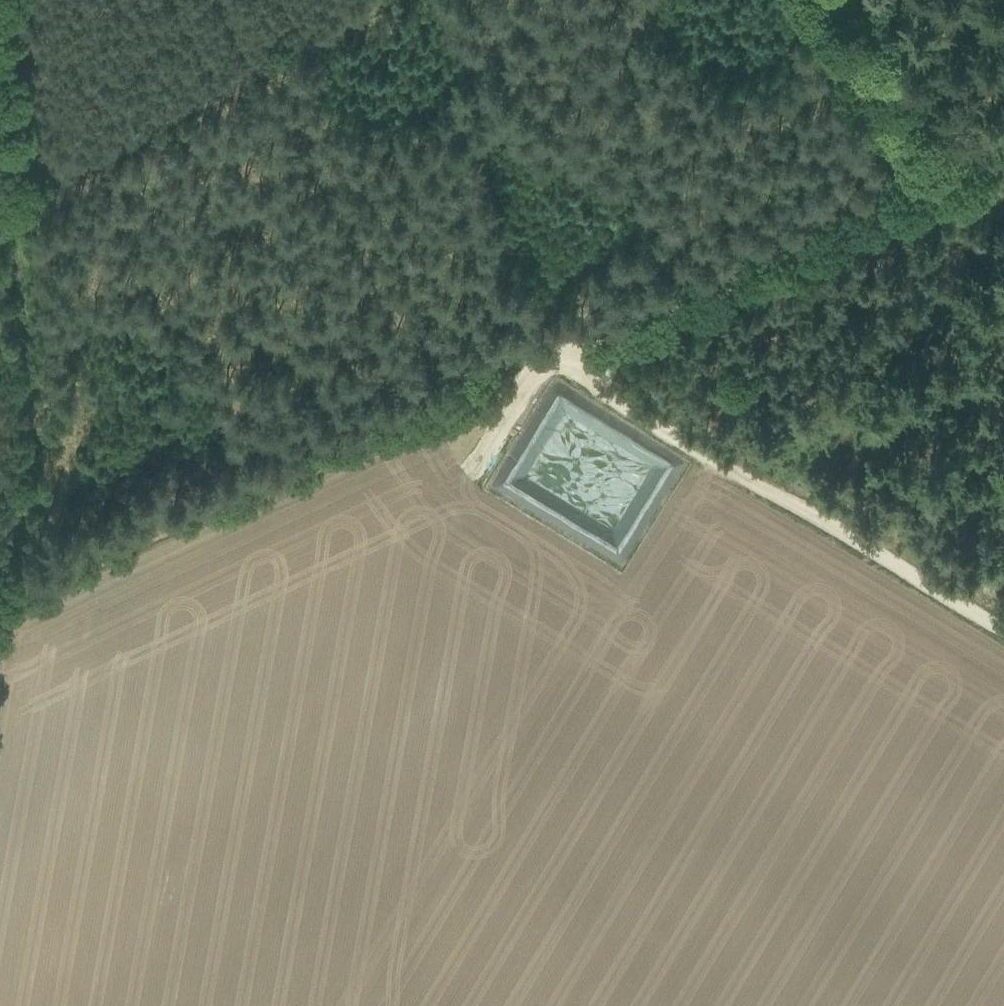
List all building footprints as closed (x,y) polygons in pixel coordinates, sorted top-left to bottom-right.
[(544,448),(561,418),(663,474),(669,464),(643,449),(650,436),(620,419),(614,428),(553,394),(541,417),(542,418),(529,440),(544,448)] [(540,505),(537,510),(607,551),(618,533),(533,484),(526,497),(540,505)]
